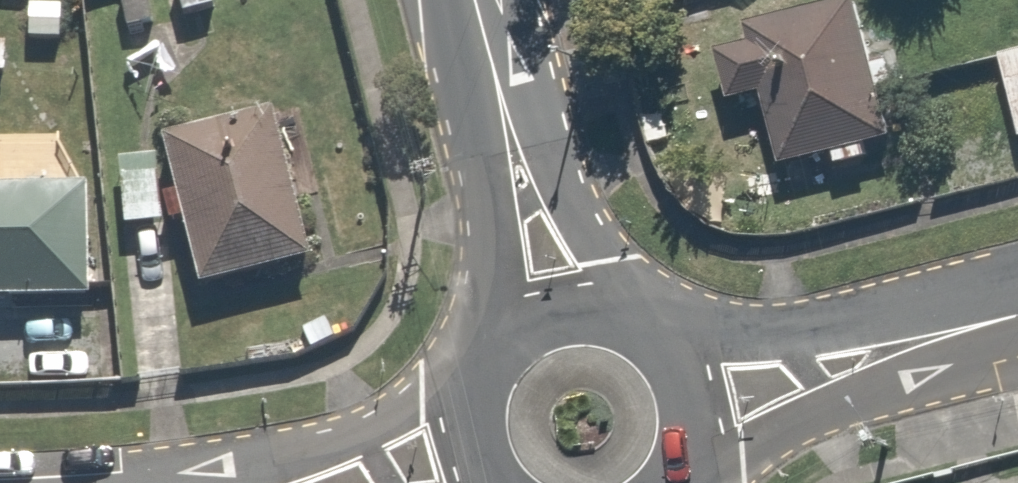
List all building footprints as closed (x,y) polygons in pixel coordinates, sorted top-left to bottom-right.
[(782,170),(894,140),(882,94),(902,89),(886,28),(866,34),(859,8),(716,46),(733,111),(764,103),(782,170)] [(1003,56),(1017,122),(1017,53),(1003,56)] [(274,108),(161,141),(206,296),(318,263),(274,108)] [(166,161),(118,160),(117,233),(164,234),(166,161)] [(98,196),(0,194),(0,311),(95,313),(98,196)]
